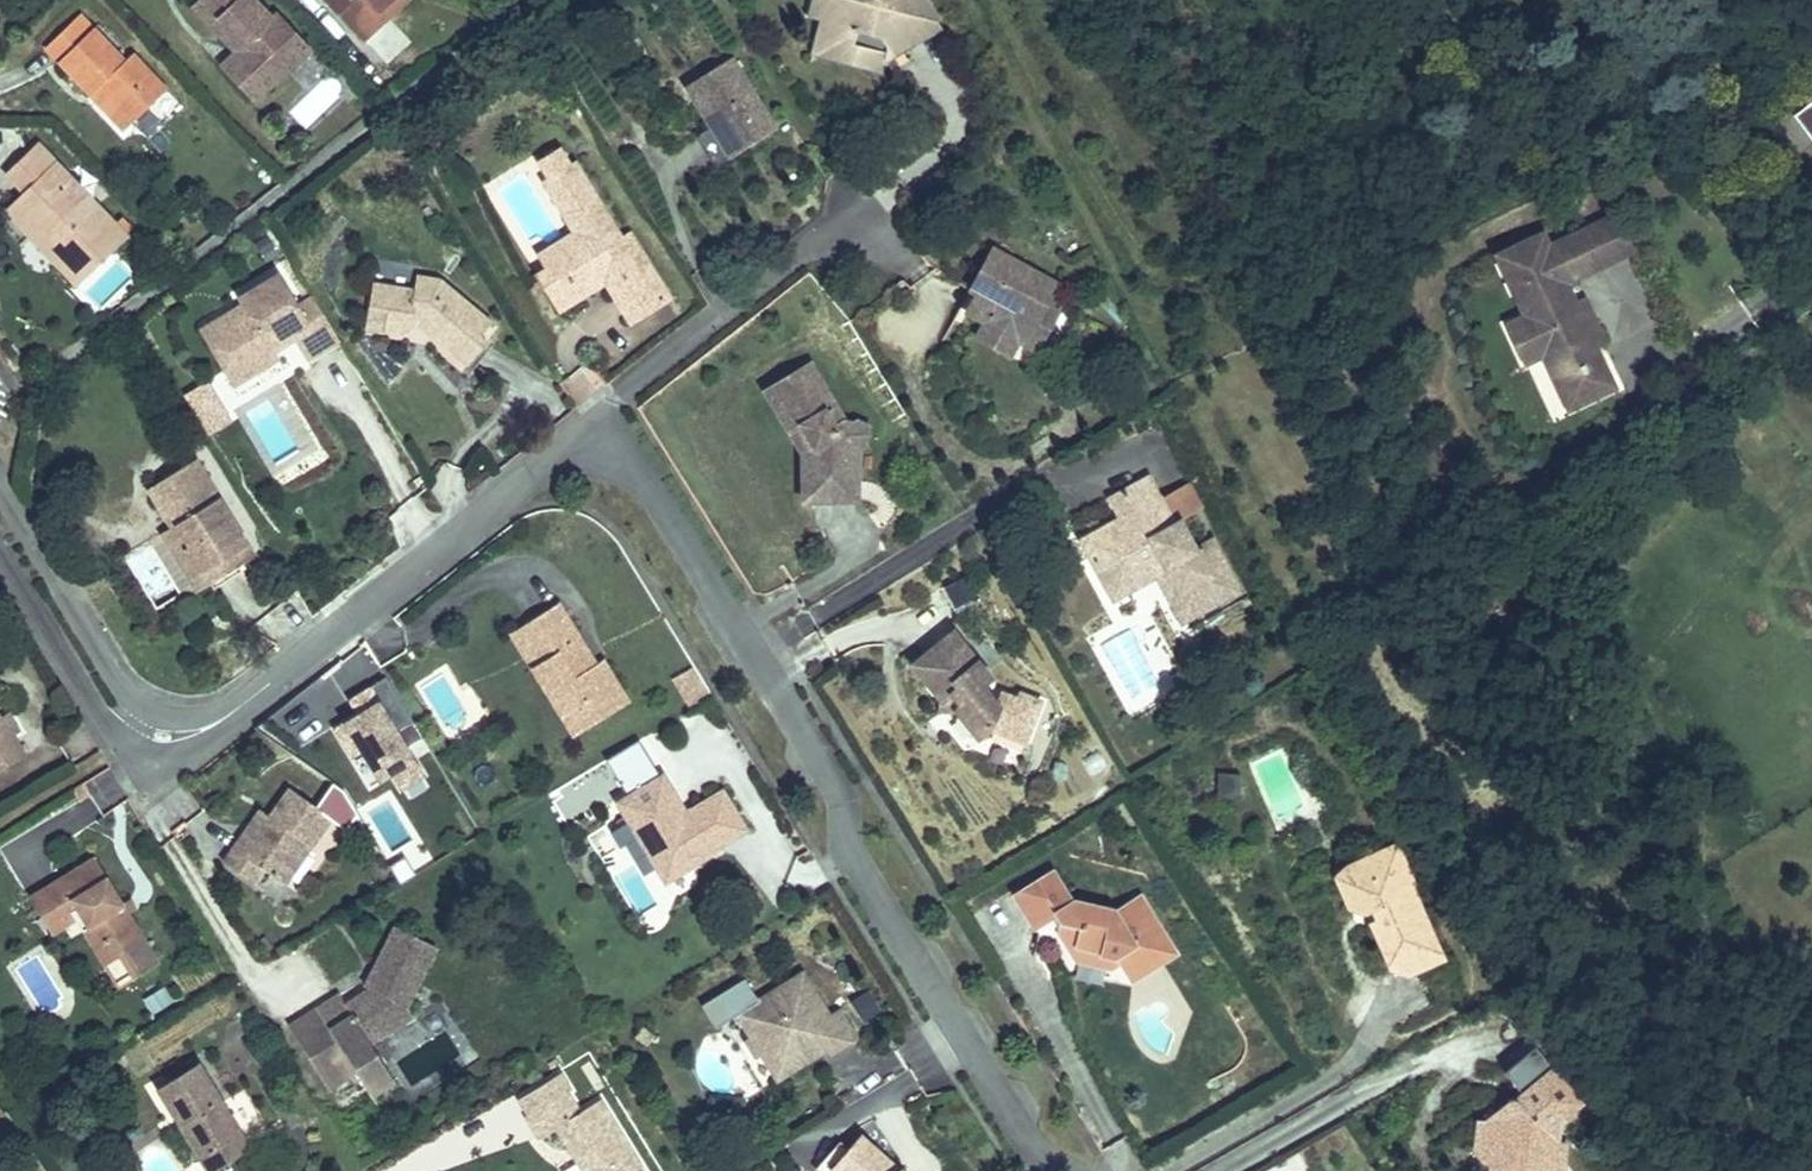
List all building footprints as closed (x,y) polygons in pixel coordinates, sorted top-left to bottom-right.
[(270,85),(289,67),(285,63),(304,45),(276,15),(272,19),(254,0),(197,0),(192,4),(229,43),(237,35),(245,44),(237,51),(229,59),(245,77),(255,68),(270,85)] [(356,31),(389,0),(327,0),(356,31)] [(356,31),(365,40),(406,0),(389,0),(356,31)] [(810,13),(824,17),(828,0),(814,0),(810,13)] [(819,35),(847,43),(843,58),(884,69),(887,58),(895,53),(891,46),(900,41),(904,48),(941,26),(926,0),(924,0),(923,1),(922,0),(828,0),(819,35)] [(80,14),(45,48),(90,95),(103,83),(113,93),(108,98),(132,123),(166,90),(132,54),(125,60),(80,14)] [(237,35),(229,43),(237,51),(245,44),(237,35)] [(847,43),(819,35),(815,50),(843,58),(847,43)] [(891,46),(895,53),(904,48),(900,41),(891,46)] [(285,63),(289,67),(292,70),(311,52),(304,45),(285,63)] [(686,86),(711,127),(729,157),(775,129),(731,58),(686,86)] [(255,99),(270,85),(255,68),(245,77),(229,59),(223,65),(255,99)] [(103,83),(90,95),(124,130),(132,123),(108,98),(113,93),(103,83)] [(1792,114),(1811,141),(1811,100),(1792,114)] [(729,157),(711,127),(696,136),(715,166),(729,157)] [(36,147),(13,169),(32,189),(17,203),(85,274),(125,236),(40,147),(36,147)] [(575,231),(576,234),(584,246),(575,252),(578,256),(560,267),(558,262),(549,268),(537,275),(558,309),(605,280),(630,321),(669,298),(630,234),(621,240),(575,164),(569,167),(559,151),(540,162),(550,179),(545,182),(566,218),(570,216),(578,229),(575,231)] [(17,203),(8,212),(76,283),(85,274),(17,203)] [(1583,232),(1598,266),(1632,251),(1616,216),(1583,232)] [(1542,235),(1499,255),(1527,316),(1509,325),(1525,362),(1543,353),(1554,377),(1576,367),(1580,375),(1603,365),(1594,345),(1602,341),(1590,314),(1581,318),(1575,305),(1567,288),(1569,280),(1598,266),(1583,232),(1548,247),(1542,235)] [(584,246),(576,234),(541,255),(549,268),(558,262),(560,267),(578,256),(575,252),(584,246)] [(993,248),(981,270),(987,273),(966,312),(985,323),(982,329),(1015,347),(1018,341),(1037,351),(1050,328),(1037,321),(1046,304),(1057,284),(993,248)] [(303,299),(311,294),(288,256),(280,261),(303,299)] [(987,273),(981,270),(970,290),(976,294),(987,273)] [(307,360),(339,341),(313,297),(298,305),(279,273),(239,297),(243,304),(221,317),(231,333),(215,342),(230,367),(246,358),(254,373),(278,359),(275,353),(270,346),(291,333),(295,341),(307,360)] [(373,281),(369,307),(387,311),(383,331),(403,335),(409,330),(412,326),(413,319),(420,320),(419,327),(421,327),(467,366),(487,341),(480,335),(492,322),(440,278),(418,274),(415,289),(373,281)] [(1584,301),(1575,305),(1581,318),(1590,314),(1584,301)] [(1037,321),(1050,328),(1059,311),(1046,304),(1037,321)] [(387,311),(369,307),(365,328),(383,331),(387,311)] [(231,333),(221,317),(200,330),(234,385),(254,373),(246,358),(230,367),(215,342),(231,333)] [(413,319),(412,326),(419,327),(420,320),(413,319)] [(1015,347),(982,329),(977,337),(1010,356),(1015,347)] [(270,346),(275,353),(295,341),(291,333),(270,346)] [(810,363),(764,390),(802,453),(802,501),(856,500),(856,447),(865,442),(868,427),(855,421),(853,423),(844,421),(810,363)] [(1576,367),(1554,377),(1568,408),(1613,387),(1603,365),(1580,375),(1576,367)] [(584,397),(602,383),(590,368),(572,381),(584,397)] [(189,393),(201,435),(228,427),(217,385),(189,393)] [(195,459),(157,483),(168,501),(164,503),(189,545),(185,547),(201,574),(248,546),(195,459)] [(489,468),(470,482),(471,489),(492,472),(489,468)] [(1082,540),(1106,586),(1160,557),(1192,616),(1239,591),(1212,541),(1196,550),(1180,522),(1174,525),(1173,523),(1161,501),(1149,478),(1110,499),(1121,519),(1082,540)] [(168,501),(157,483),(149,488),(173,526),(161,533),(197,591),(254,556),(248,546),(201,574),(185,547),(189,545),(164,503),(168,501)] [(1161,501),(1173,523),(1202,507),(1190,485),(1161,501)] [(1182,622),(1192,616),(1160,557),(1106,586),(1113,598),(1157,574),(1182,622)] [(604,659),(597,663),(589,669),(573,643),(582,638),(560,602),(524,624),(545,658),(530,668),(572,736),(630,701),(604,659)] [(545,658),(524,624),(509,633),(530,668),(545,658)] [(1002,694),(999,702),(998,705),(982,684),(991,677),(955,631),(935,646),(943,658),(923,674),(942,699),(952,692),(960,702),(957,709),(979,738),(990,729),(994,730),(1025,742),(1041,702),(1021,694),(1018,700),(1002,694)] [(589,669),(597,663),(582,638),(573,643),(589,669)] [(914,662),(923,674),(943,658),(935,646),(914,662)] [(694,666),(673,678),(684,697),(705,685),(694,666)] [(1184,696),(1195,690),(1185,671),(1174,677),(1180,688),(1184,696)] [(324,722),(377,803),(425,772),(384,709),(399,699),(387,681),(324,722)] [(1175,701),(1184,696),(1180,688),(1170,693),(1175,701)] [(942,709),(957,709),(960,702),(952,692),(942,699),(942,709)] [(0,718),(0,744),(14,735),(19,732),(8,713),(0,718)] [(1025,742),(994,730),(990,739),(1022,751),(1025,742)] [(0,744),(0,768),(25,753),(14,735),(0,744)] [(629,799),(662,779),(652,761),(619,781),(629,799)] [(1307,785),(1312,797),(1329,790),(1325,778),(1307,785)] [(723,791),(690,810),(684,814),(662,779),(629,799),(621,804),(631,820),(658,866),(665,878),(746,830),(723,791)] [(73,790),(80,801),(90,795),(83,783),(73,790)] [(290,789),(271,816),(254,840),(244,833),(224,863),(253,883),(263,869),(285,884),(331,818),(290,789)] [(254,840),(271,816),(261,809),(244,833),(254,840)] [(658,866),(631,820),(612,832),(621,847),(626,844),(644,874),(658,866)] [(1396,844),(1384,849),(1393,869),(1405,864),(1396,844)] [(1384,849),(1349,864),(1340,888),(1348,906),(1363,912),(1365,911),(1371,908),(1376,918),(1369,921),(1389,968),(1407,974),(1443,958),(1421,908),(1410,904),(1405,894),(1416,889),(1405,864),(1393,869),(1384,849)] [(160,963),(129,913),(123,903),(94,857),(29,897),(48,927),(77,909),(88,926),(83,929),(96,950),(111,941),(134,979),(160,963)] [(1333,872),(1340,888),(1349,864),(1333,872)] [(1165,951),(1134,901),(1115,913),(1114,910),(1074,902),(1072,903),(1054,872),(1022,891),(1040,923),(1050,917),(1056,913),(1061,921),(1059,932),(1070,950),(1077,946),(1102,952),(1102,954),(1114,956),(1115,956),(1120,963),(1127,975),(1165,951)] [(1410,904),(1421,908),(1424,907),(1416,889),(1405,894),(1410,904)] [(1040,923),(1022,891),(1014,895),(1033,927),(1040,923)] [(1165,951),(1127,975),(1131,981),(1176,954),(1141,897),(1134,901),(1165,951)] [(123,903),(129,913),(136,908),(130,898),(123,903)] [(1371,908),(1365,911),(1369,921),(1376,918),(1371,908)] [(77,909),(48,927),(52,935),(77,920),(83,929),(88,926),(77,909)] [(1056,913),(1050,917),(1059,932),(1061,921),(1056,913)] [(357,1071),(365,1085),(388,1070),(371,1043),(413,1016),(407,1005),(437,947),(396,926),(375,968),(380,970),(371,988),(346,1004),(340,994),(289,1026),(329,1089),(357,1071)] [(111,941),(96,950),(105,966),(120,956),(111,941)] [(1111,968),(1120,963),(1115,956),(1114,956),(1102,954),(1102,952),(1077,946),(1070,950),(1076,960),(1111,968)] [(380,970),(375,968),(365,986),(371,988),(380,970)] [(1407,974),(1389,968),(1395,980),(1407,974)] [(737,1014),(752,1038),(758,1034),(767,1050),(761,1054),(777,1079),(808,1061),(810,1051),(808,1048),(821,1039),(827,1049),(830,1054),(856,1038),(838,1009),(829,1015),(803,973),(737,1014)] [(163,988),(146,999),(154,1013),(172,1002),(163,988)] [(635,1036),(645,1044),(653,1034),(642,1026),(635,1036)] [(758,1034),(752,1038),(744,1042),(754,1058),(761,1054),(767,1050),(758,1034)] [(810,1051),(808,1061),(827,1049),(821,1039),(808,1048),(810,1051)] [(156,1089),(200,1160),(243,1134),(199,1062),(156,1089)] [(1512,1098),(1508,1099),(1506,1104),(1506,1107),(1508,1110),(1502,1115),(1484,1114),(1481,1141),(1490,1141),(1499,1142),(1510,1156),(1526,1161),(1542,1159),(1556,1147),(1559,1122),(1577,1107),(1567,1095),(1572,1091),(1554,1068),(1516,1098),(1512,1098)] [(388,1070),(365,1085),(373,1097),(396,1082),(388,1070)] [(570,1150),(575,1147),(579,1153),(574,1156),(583,1170),(644,1170),(601,1100),(580,1113),(567,1091),(571,1089),(561,1073),(519,1099),(528,1114),(526,1116),(540,1139),(557,1128),(570,1150)] [(1582,1103),(1572,1091),(1567,1095),(1577,1107),(1582,1103)] [(1506,1104),(1508,1099),(1490,1114),(1502,1115),(1508,1110),(1506,1107),(1506,1104)] [(200,1160),(207,1170),(214,1170),(252,1148),(243,1134),(200,1160)] [(899,1170),(860,1135),(849,1148),(831,1169),(832,1170),(897,1170),(899,1170)] [(849,1148),(840,1140),(814,1169),(816,1170),(832,1170),(831,1169),(849,1148)] [(1490,1141),(1514,1170),(1537,1170),(1559,1154),(1556,1147),(1542,1159),(1526,1161),(1510,1156),(1499,1142),(1490,1141)] [(575,1147),(570,1150),(574,1156),(579,1153),(575,1147)]
